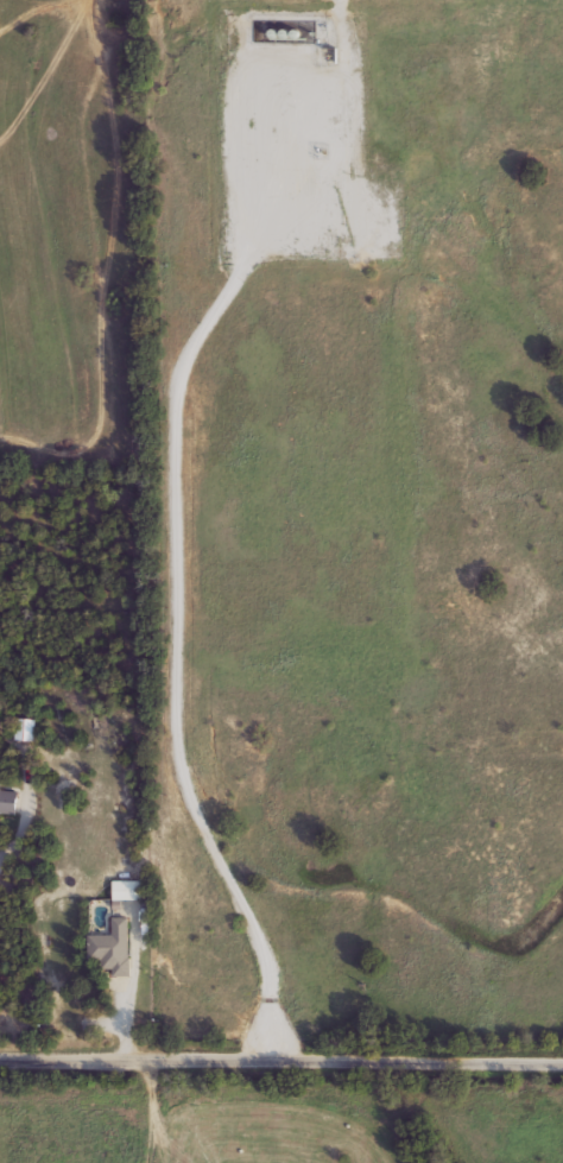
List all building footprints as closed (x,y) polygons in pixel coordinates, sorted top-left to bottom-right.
[(17,816),(0,815),(0,790),(18,791),(17,816)] [(141,880),(141,897),(115,897),(115,880),(141,880)] [(90,934),(114,934),(114,917),(131,917),(131,974),(105,974),(105,960),(90,960),(90,934)]
